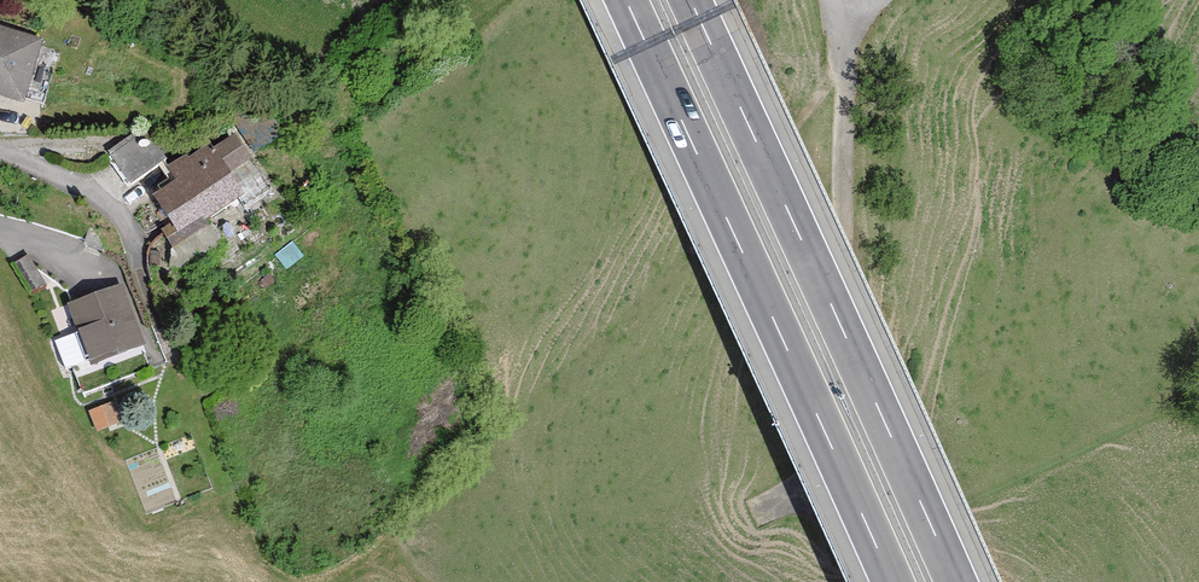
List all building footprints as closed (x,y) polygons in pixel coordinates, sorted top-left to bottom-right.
[(0,26),(0,96),(21,103),(41,39),(0,26)] [(166,158),(144,126),(110,149),(131,181),(166,158)] [(189,156),(186,152),(166,166),(174,178),(152,194),(170,221),(160,228),(173,246),(206,223),(203,218),(242,191),(230,172),(252,157),(235,133),(211,149),(207,143),(189,156)] [(129,348),(106,290),(53,311),(63,338),(43,345),(53,371),(73,363),(75,369),(129,348)] [(108,425),(101,405),(76,413),(83,433),(108,425)]
